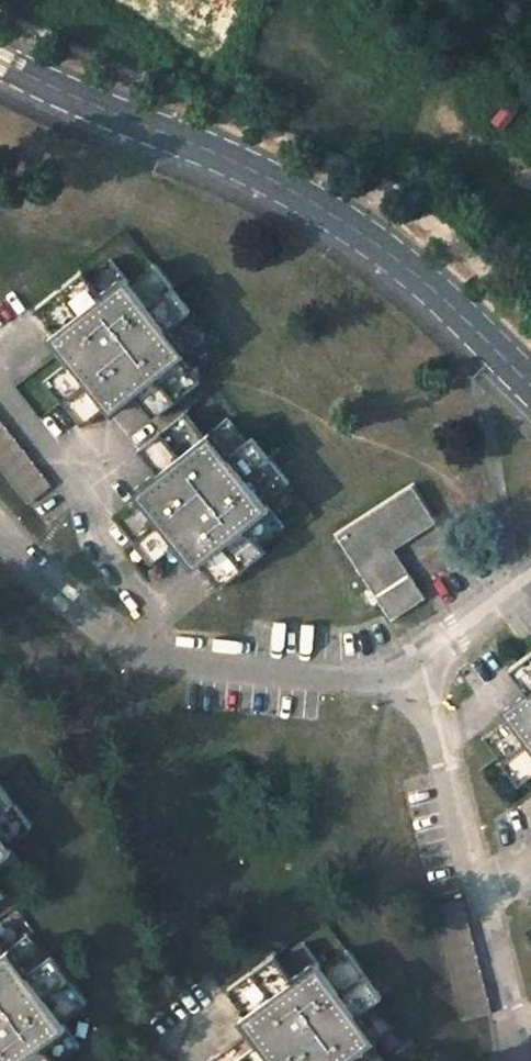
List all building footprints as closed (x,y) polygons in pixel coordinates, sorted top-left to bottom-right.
[(181,357),(204,339),(186,316),(190,312),(156,270),(132,289),(113,265),(89,284),(81,274),(34,311),(54,335),(49,338),(69,363),(45,381),(82,428),(94,420),(107,410),(110,414),(133,395),(152,418),(200,381),(181,357)] [(185,413),(138,451),(157,475),(134,493),(137,498),(125,508),(113,518),(150,565),(175,545),(194,569),(197,566),(216,589),(264,552),(257,543),(280,524),(261,500),(285,481),(252,439),(246,443),(228,419),(205,437),(185,413)] [(27,505),(52,487),(0,421),(0,470),(27,505)] [(412,488),(337,537),(391,620),(425,597),(408,573),(402,579),(387,556),(394,551),(404,544),(436,523),(412,488)] [(408,573),(394,551),(387,556),(402,579),(408,573)] [(509,672),(527,696),(502,714),(506,718),(492,729),(481,737),(516,784),(530,774),(530,656),(509,672)] [(21,866),(3,842),(27,824),(0,786),(0,881),(21,866)] [(461,899),(432,907),(461,1022),(492,1014),(461,899)] [(51,1060),(76,1042),(57,1017),(83,998),(51,956),(48,959),(29,935),(5,953),(0,947),(0,1060),(51,1060)] [(343,949),(319,966),(304,947),(280,965),(274,956),(226,992),(244,1016),(238,1020),(257,1044),(235,1060),(383,1060),(369,1042),(393,1024),(375,1001),(379,998),(343,949)] [(131,1060),(163,1060),(153,1046),(131,1060)]
